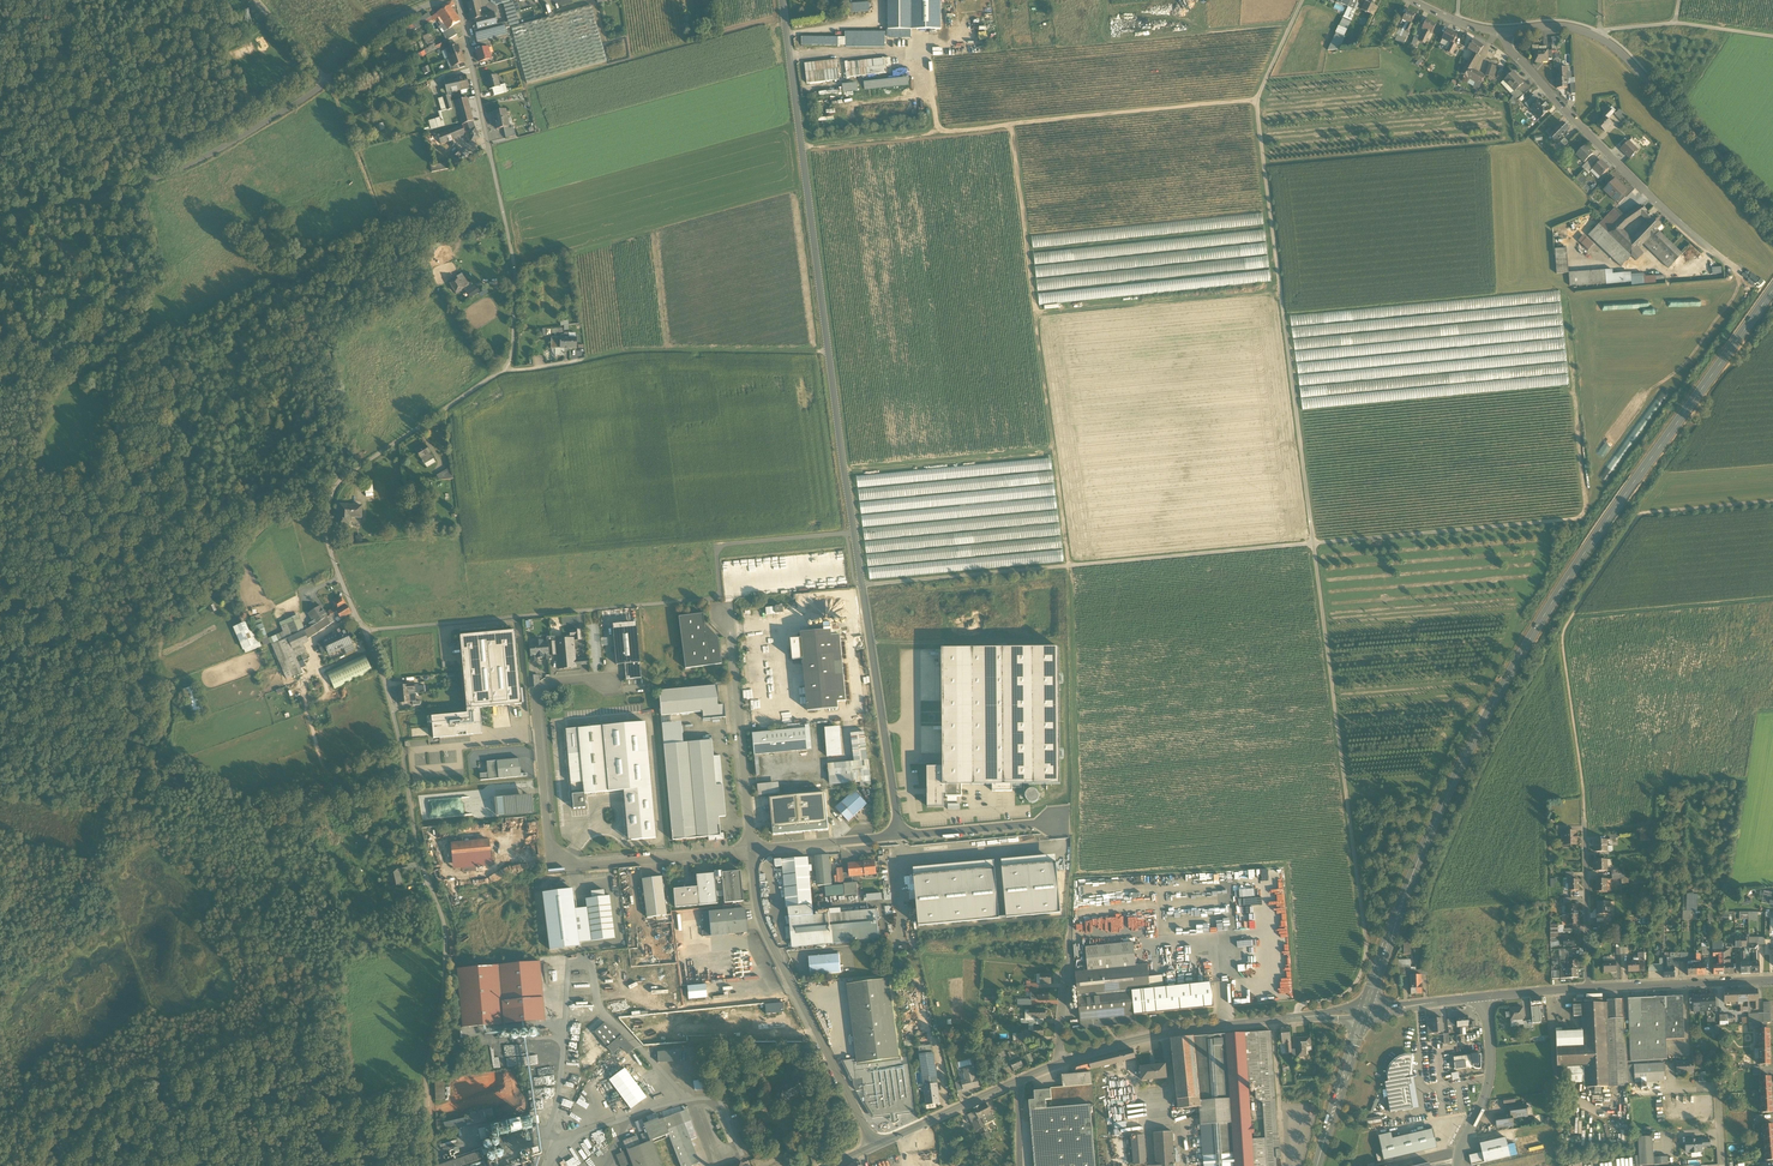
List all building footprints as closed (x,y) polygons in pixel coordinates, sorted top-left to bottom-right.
[(518,0),(512,2),(516,13),(521,12),(518,0)] [(888,0),(911,0),(911,30),(941,30),(941,0),(888,0)] [(911,0),(888,0),(888,30),(911,30),(911,0)] [(1389,18),(1396,4),(1386,0),(1381,9),(1379,15),(1389,19),(1389,18)] [(444,24),(448,30),(452,27),(451,26),(460,21),(457,17),(452,10),(451,8),(454,5),(452,1),(448,3),(442,6),(444,9),(437,13),(440,17),(444,24)] [(1374,5),(1371,4),(1366,1),(1362,10),(1370,14),(1374,5)] [(468,5),(471,14),(475,13),(476,13),(477,15),(481,13),(481,12),(478,2),(468,5)] [(503,4),(509,27),(519,24),(516,13),(512,2),(509,3),(503,4)] [(850,5),(850,12),(869,11),(869,4),(850,5)] [(1344,16),(1351,20),(1357,8),(1355,7),(1349,4),(1348,7),(1344,16)] [(511,28),(527,84),(606,62),(591,6),(511,28)] [(1379,15),(1381,9),(1377,8),(1372,17),(1376,19),(1379,15)] [(1402,20),(1409,23),(1411,24),(1415,15),(1407,10),(1402,20)] [(415,27),(416,30),(422,26),(421,23),(430,17),(431,17),(429,13),(412,23),(415,27)] [(437,13),(431,17),(430,17),(432,20),(433,22),(438,18),(440,17),(437,13)] [(476,20),(477,25),(478,30),(498,25),(495,13),(489,15),(489,16),(476,19),(476,20)] [(1346,30),(1351,20),(1344,16),(1339,26),(1346,30)] [(421,23),(422,26),(432,20),(430,17),(421,23)] [(1405,23),(1402,30),(1399,36),(1401,37),(1404,31),(1409,23),(1402,20),(1402,21),(1405,23)] [(1422,29),(1425,31),(1430,33),(1431,34),(1436,25),(1426,20),(1422,29)] [(474,31),(477,42),(508,34),(505,23),(498,25),(478,30),(474,31)] [(1413,25),(1411,24),(1409,23),(1404,31),(1409,34),(1413,25)] [(1346,30),(1339,26),(1336,33),(1343,36),(1346,30)] [(444,32),(441,27),(439,28),(442,33),(445,38),(447,37),(444,32)] [(447,37),(449,40),(457,35),(452,27),(448,30),(444,32),(447,37)] [(1390,35),(1395,37),(1396,35),(1398,30),(1394,27),(1390,35)] [(1451,44),(1452,45),(1453,44),(1457,35),(1447,30),(1442,39),(1451,44)] [(1425,44),(1430,33),(1425,31),(1420,42),(1425,44)] [(424,36),(427,43),(433,41),(430,33),(424,36)] [(838,38),(838,45),(846,45),(846,40),(849,40),(849,33),(845,33),(845,38),(838,38)] [(1339,50),(1345,37),(1343,36),(1336,33),(1328,50),(1339,50)] [(509,37),(508,34),(477,42),(478,46),(482,45),(489,43),(509,37)] [(1404,44),(1406,40),(1401,37),(1399,36),(1397,35),(1395,40),(1404,44)] [(429,48),(431,52),(436,49),(450,43),(448,40),(449,40),(447,37),(445,38),(440,40),(441,41),(434,44),(433,41),(427,43),(429,48)] [(1451,44),(1442,39),(1440,44),(1446,47),(1445,49),(1447,51),(1451,44)] [(1473,53),(1477,56),(1478,55),(1483,47),(1474,40),(1467,49),(1473,53)] [(1446,52),(1452,55),(1457,46),(1453,44),(1452,45),(1451,44),(1447,51),(1446,52)] [(446,50),(449,58),(461,54),(458,46),(451,48),(446,50)] [(1534,51),(1535,63),(1548,62),(1548,59),(1547,51),(1547,50),(1546,50),(1546,47),(1539,47),(1539,51),(1534,51)] [(476,51),(479,62),(491,59),(488,48),(483,49),(476,51)] [(1473,88),(1477,91),(1485,77),(1473,69),(1480,57),(1478,55),(1477,56),(1473,53),(1461,74),(1470,79),(1476,83),(1474,87),(1473,88)] [(465,62),(461,54),(449,58),(452,66),(452,67),(457,65),(465,62)] [(886,58),(847,62),(849,77),(884,73),(884,66),(887,66),(886,58)] [(837,60),(805,63),(807,84),(839,80),(837,60)] [(1486,76),(1493,78),(1497,67),(1489,64),(1486,76)] [(1559,68),(1559,79),(1566,79),(1567,82),(1568,82),(1568,79),(1571,78),(1571,73),(1568,73),(1567,67),(1559,68)] [(1504,80),(1508,85),(1514,92),(1515,92),(1518,89),(1523,84),(1512,72),(1504,80)] [(457,77),(457,80),(460,91),(461,90),(466,89),(469,89),(466,75),(457,77)] [(486,78),(489,90),(492,89),(500,87),(500,86),(497,75),(486,78)] [(446,88),(446,89),(448,96),(453,95),(452,93),(453,92),(460,91),(457,80),(452,81),(451,78),(444,80),(446,88)] [(909,85),(908,79),(864,84),(865,90),(909,85)] [(1566,82),(1567,82),(1566,79),(1559,79),(1556,79),(1557,89),(1567,88),(1567,84),(1566,82)] [(1511,94),(1514,92),(1508,85),(1505,88),(1511,94)] [(1592,102),(1592,93),(1591,86),(1585,87),(1579,87),(1579,94),(1580,103),(1586,102),(1592,102)] [(492,89),(494,95),(504,93),(503,89),(501,89),(500,87),(492,89)] [(1513,96),(1517,101),(1519,100),(1523,95),(1518,89),(1515,92),(1514,92),(1511,94),(1511,95),(1513,96)] [(453,95),(448,96),(443,97),(446,110),(439,112),(441,118),(439,119),(439,118),(436,119),(435,119),(438,128),(452,124),(451,123),(450,123),(448,116),(459,113),(455,101),(451,102),(450,98),(452,98),(451,96),(453,95)] [(1524,104),(1530,110),(1539,101),(1534,95),(1524,104)] [(438,99),(441,111),(446,110),(443,97),(438,99)] [(459,115),(462,125),(472,121),(473,121),(467,98),(455,101),(459,113),(459,115)] [(1543,104),(1540,100),(1539,101),(1530,110),(1533,108),(1537,112),(1534,114),(1539,119),(1549,110),(1546,107),(1547,106),(1544,103),(1543,104)] [(1597,125),(1604,132),(1612,124),(1607,120),(1614,113),(1610,109),(1603,116),(1604,117),(1597,125)] [(440,118),(436,119),(439,118),(439,119),(441,118),(439,112),(446,110),(441,111),(438,112),(440,118)] [(493,113),(496,129),(503,128),(508,127),(507,126),(506,119),(507,119),(505,110),(493,113)] [(1614,115),(1621,121),(1626,116),(1619,110),(1614,115)] [(450,123),(451,123),(450,118),(459,115),(459,113),(448,116),(450,123)] [(438,128),(435,119),(428,121),(431,130),(438,128)] [(462,125),(465,133),(475,129),(472,121),(462,125)] [(383,123),(376,125),(377,132),(385,130),(383,123)] [(1562,123),(1555,130),(1562,136),(1569,129),(1562,123)] [(462,125),(448,131),(451,140),(456,138),(457,140),(466,136),(465,133),(462,125)] [(503,128),(506,138),(515,136),(513,125),(507,126),(508,127),(503,128)] [(479,139),(475,129),(465,133),(466,136),(469,143),(479,139)] [(433,148),(451,140),(448,131),(442,133),(439,130),(425,137),(429,148),(433,147),(433,148)] [(1556,142),(1562,136),(1555,130),(1549,135),(1556,142)] [(1558,145),(1562,149),(1568,143),(1564,139),(1558,145)] [(1618,146),(1621,149),(1628,142),(1625,139),(1618,146)] [(1632,139),(1629,141),(1629,142),(1637,150),(1638,150),(1641,148),(1632,139)] [(1629,159),(1638,150),(1637,150),(1629,142),(1629,141),(1628,142),(1621,149),(1620,150),(1621,151),(1621,150),(1626,155),(1630,158),(1629,159)] [(1583,163),(1584,163),(1593,154),(1592,154),(1591,154),(1588,151),(1589,151),(1585,147),(1585,146),(1575,155),(1576,156),(1576,155),(1580,159),(1581,158),(1584,162),(1583,163)] [(452,154),(456,159),(463,153),(458,148),(452,154)] [(1596,166),(1592,163),(1589,160),(1582,168),(1585,171),(1588,174),(1590,172),(1593,169),(1592,169),(1596,166)] [(430,165),(431,172),(448,169),(447,161),(430,165)] [(1592,169),(1593,169),(1600,177),(1609,169),(1601,161),(1596,166),(1592,169)] [(1598,180),(1600,177),(1593,169),(1590,172),(1598,180)] [(1607,182),(1610,185),(1615,180),(1616,179),(1613,177),(1607,182)] [(1617,199),(1617,200),(1622,194),(1626,191),(1615,180),(1610,185),(1604,190),(1607,193),(1609,191),(1617,199)] [(1615,201),(1618,204),(1625,197),(1622,194),(1617,200),(1617,199),(1615,201)] [(1598,225),(1607,233),(1616,224),(1622,219),(1628,225),(1641,216),(1648,223),(1653,218),(1646,212),(1647,211),(1641,206),(1624,217),(1615,208),(1598,225)] [(1648,228),(1654,233),(1655,231),(1661,225),(1653,217),(1653,218),(1648,223),(1643,228),(1646,231),(1648,228)] [(1607,233),(1631,256),(1637,250),(1640,247),(1632,239),(1623,230),(1616,224),(1607,233)] [(1621,267),(1631,256),(1607,233),(1598,225),(1588,235),(1621,267)] [(1643,228),(1637,234),(1645,242),(1649,238),(1654,233),(1648,228),(1646,231),(1643,228)] [(1654,233),(1649,238),(1674,263),(1682,255),(1659,232),(1658,234),(1655,231),(1654,233)] [(1643,244),(1645,242),(1637,234),(1635,236),(1632,239),(1640,247),(1643,244)] [(1592,244),(1582,235),(1577,241),(1587,250),(1592,244)] [(1668,269),(1674,263),(1649,238),(1645,242),(1643,244),(1668,269)] [(1557,274),(1569,273),(1567,250),(1555,251),(1557,274)] [(1641,254),(1637,250),(1631,256),(1635,260),(1641,254)] [(1569,286),(1606,284),(1605,276),(1605,270),(1569,273),(1569,286)] [(1625,274),(1605,276),(1606,284),(1625,282),(1625,276),(1625,274)] [(463,276),(458,280),(460,282),(461,281),(463,284),(461,285),(464,288),(469,285),(463,276)] [(455,293),(464,288),(461,285),(463,284),(461,281),(460,282),(458,280),(457,279),(450,284),(455,293)] [(466,293),(470,298),(480,291),(476,286),(466,293)] [(1055,295),(1054,293),(1038,294),(1038,304),(1055,303),(1054,299),(1051,299),(1051,296),(1055,295)] [(565,349),(569,349),(569,338),(569,333),(564,333),(564,338),(554,338),(554,342),(552,342),(551,349),(556,349),(556,356),(555,356),(565,356),(565,355),(565,354),(565,349)] [(1350,341),(1350,336),(1321,337),(1322,341),(1317,342),(1317,347),(1352,345),(1352,341),(1350,341)] [(1368,358),(1367,359),(1370,361),(1371,361),(1371,363),(1375,365),(1395,366),(1398,361),(1396,360),(1397,359),(1412,360),(1410,362),(1419,363),(1421,360),(1423,360),(1426,355),(1425,355),(1400,354),(1399,356),(1392,356),(1391,357),(1395,360),(1390,360),(1389,361),(1387,360),(1387,364),(1384,362),(1384,358),(1368,358)] [(1538,386),(1568,385),(1568,375),(1538,377),(1538,386)] [(416,450),(421,459),(430,453),(425,445),(416,450)] [(433,459),(432,456),(430,453),(421,459),(423,462),(424,464),(433,459)] [(435,462),(433,459),(424,464),(427,467),(435,462)] [(438,476),(440,480),(453,479),(448,470),(438,476)] [(1046,497),(1055,495),(1051,471),(1038,473),(1038,477),(1039,483),(1044,482),(1045,490),(1046,497)] [(373,492),(372,483),(364,484),(365,493),(373,492)] [(1044,499),(1044,503),(1043,503),(1044,510),(1055,509),(1055,500),(1052,500),(1052,498),(1044,499)] [(340,524),(349,525),(350,517),(350,515),(361,516),(362,507),(343,505),(342,514),(340,514),(340,524)] [(1053,556),(1061,555),(1061,551),(1057,512),(1047,512),(1048,523),(1025,525),(1026,535),(1029,535),(1029,538),(1048,536),(1048,542),(1045,542),(1046,551),(1048,551),(1048,555),(1053,554),(1053,556)] [(333,603),(336,607),(338,611),(346,605),(341,597),(333,603)] [(208,607),(211,613),(217,611),(214,605),(208,607)] [(351,614),(346,605),(338,611),(336,612),(338,616),(340,618),(341,620),(351,614)] [(336,612),(338,611),(336,607),(328,612),(325,614),(320,606),(308,614),(313,622),(309,624),(311,627),(315,625),(327,618),(336,612)] [(327,618),(330,624),(336,621),(335,618),(338,616),(336,612),(327,618)] [(678,617),(685,669),(721,664),(718,638),(706,640),(704,624),(703,614),(678,617)] [(287,625),(300,619),(298,616),(281,623),(282,626),(283,632),(279,634),(268,639),(262,641),(264,646),(270,643),(273,644),(279,642),(292,636),(287,625)] [(304,631),(307,639),(330,624),(327,618),(315,625),(311,627),(304,631)] [(287,625),(292,636),(304,631),(300,619),(287,625)] [(234,628),(243,649),(257,644),(255,638),(248,622),(234,628)] [(258,634),(259,633),(265,631),(263,624),(255,627),(258,634)] [(718,638),(704,624),(706,640),(718,638)] [(332,632),(334,636),(346,630),(344,627),(332,632)] [(616,665),(624,664),(640,663),(637,627),(613,629),(616,665)] [(327,651),(329,655),(343,648),(352,644),(346,630),(334,636),(323,641),(327,651)] [(801,633),(801,639),(803,659),(808,711),(838,709),(838,702),(846,702),(840,635),(832,636),(831,630),(801,633)] [(259,633),(262,641),(268,639),(265,631),(259,633)] [(301,669),(299,663),(292,649),(303,644),(309,642),(307,639),(304,631),(292,636),(279,642),(291,670),(293,676),(294,678),(303,674),(301,669)] [(515,631),(460,636),(467,709),(480,708),(522,704),(515,631)] [(575,635),(575,640),(580,639),(580,631),(570,632),(570,636),(575,635)] [(257,644),(243,649),(245,653),(261,647),(257,637),(255,638),(257,644)] [(557,655),(558,669),(564,668),(565,666),(568,666),(569,668),(576,667),(576,665),(575,661),(573,639),(556,640),(555,640),(556,642),(552,643),(553,653),(554,655),(557,655)] [(803,659),(801,639),(798,639),(791,640),(793,660),(803,659)] [(327,651),(323,641),(318,643),(322,653),(327,651)] [(284,674),(284,673),(291,670),(279,642),(273,644),(272,645),(284,674)] [(530,645),(531,661),(537,661),(537,658),(543,657),(543,660),(549,660),(548,654),(547,643),(542,643),(542,642),(535,642),(535,644),(530,645)] [(308,655),(303,644),(292,649),(299,663),(303,661),(307,659),(306,656),(308,655)] [(343,648),(346,654),(355,650),(352,644),(343,648)] [(992,785),(1012,785),(1060,784),(1059,648),(942,649),(943,767),(943,785),(946,785),(961,785),(992,785)] [(327,673),(334,689),(372,671),(364,655),(327,673)] [(641,678),(640,663),(624,664),(626,680),(641,678)] [(291,670),(284,673),(287,679),(293,676),(291,670)] [(528,677),(529,688),(534,687),(539,683),(538,676),(528,677)] [(398,686),(399,695),(409,694),(409,690),(415,690),(415,686),(414,684),(409,685),(398,686)] [(409,690),(409,694),(415,694),(426,693),(426,685),(417,685),(417,684),(414,684),(415,686),(415,690),(409,690)] [(195,685),(183,690),(193,717),(204,713),(195,685)] [(702,712),(703,719),(725,717),(724,705),(718,706),(717,686),(659,692),(661,716),(680,714),(702,712)] [(410,703),(410,702),(409,694),(399,695),(400,704),(410,703)] [(470,735),(482,728),(480,708),(467,709),(466,709),(467,713),(431,717),(433,739),(458,736),(458,733),(466,733),(466,736),(470,735)] [(664,745),(683,743),(680,714),(661,716),(664,745)] [(645,723),(603,726),(609,792),(623,790),(628,841),(655,838),(645,723)] [(787,727),(787,730),(806,729),(808,750),(812,750),(810,725),(787,727)] [(583,782),(583,790),(584,794),(609,792),(603,726),(578,729),(580,753),(580,757),(581,765),(583,782)] [(825,728),(827,757),(842,756),(840,727),(825,728)] [(568,755),(580,753),(578,729),(566,730),(568,755)] [(752,734),(754,755),(808,750),(806,729),(787,730),(752,734)] [(851,734),(854,761),(868,760),(864,732),(851,734)] [(664,745),(672,831),(719,827),(718,817),(725,817),(723,785),(716,786),(713,756),(711,741),(683,743),(664,745)] [(720,756),(713,756),(716,786),(723,785),(720,756)] [(581,765),(580,757),(568,758),(569,767),(581,765)] [(480,774),(480,780),(521,777),(521,774),(519,759),(486,762),(488,773),(480,774)] [(830,785),(854,783),(852,764),(867,762),(868,770),(870,770),(870,769),(869,760),(868,760),(854,761),(828,764),(830,785)] [(870,775),(870,770),(868,770),(867,762),(852,764),(854,783),(860,782),(867,782),(867,776),(870,775)] [(569,767),(571,783),(583,782),(581,765),(569,767)] [(943,785),(943,767),(927,767),(928,807),(944,807),(944,795),(946,795),(947,795),(946,785),(943,785)] [(867,782),(860,782),(860,786),(871,785),(870,775),(867,776),(867,782)] [(583,790),(583,782),(571,783),(571,791),(574,791),(583,790)] [(757,784),(758,795),(780,794),(778,782),(757,784)] [(961,785),(946,785),(947,795),(946,795),(946,796),(962,796),(961,785)] [(1025,794),(1025,797),(1026,800),(1028,802),(1031,803),(1034,803),(1036,802),(1038,800),(1039,798),(1039,795),(1038,792),(1036,790),(1034,789),(1031,789),(1029,790),(1027,792),(1025,794)] [(854,790),(841,803),(854,816),(867,804),(854,790)] [(770,798),(773,827),(828,822),(825,793),(770,798)] [(584,794),(575,794),(572,795),(573,809),(585,808),(584,794)] [(495,800),(497,815),(533,812),(532,797),(495,800)] [(854,817),(854,816),(841,803),(835,808),(848,822),(854,817)] [(828,830),(828,822),(773,827),(773,835),(828,830)] [(720,833),(719,827),(672,831),(672,840),(708,837),(720,836),(720,833)] [(1570,843),(1570,845),(1576,844),(1576,840),(1577,839),(1577,836),(1575,835),(1575,832),(1565,832),(1564,832),(1565,843),(1570,843)] [(723,833),(720,833),(720,836),(708,837),(708,841),(724,839),(723,833)] [(1607,852),(1607,851),(1606,847),(1606,841),(1601,841),(1601,840),(1595,840),(1595,852),(1599,852),(1607,852)] [(452,859),(453,869),(463,868),(476,867),(482,866),(490,866),(488,841),(452,845),(453,859),(452,859)] [(815,856),(818,886),(832,885),(829,855),(815,856)] [(1001,860),(1002,868),(1056,863),(1055,855),(1001,860)] [(787,908),(788,908),(812,906),(808,858),(775,861),(776,867),(783,867),(787,908)] [(1596,860),(1596,871),(1606,871),(1606,866),(1606,859),(1596,860)] [(418,861),(406,864),(408,870),(408,871),(420,868),(418,861)] [(914,876),(995,868),(994,861),(913,868),(914,876)] [(859,863),(860,875),(876,874),(875,862),(859,863)] [(849,864),(850,876),(860,875),(859,863),(849,864)] [(1002,868),(1007,918),(1061,913),(1056,863),(1002,868)] [(386,869),(388,875),(399,872),(398,866),(386,869)] [(834,876),(835,883),(845,882),(842,867),(836,868),(838,875),(834,876)] [(914,876),(919,926),(1000,919),(995,868),(914,876)] [(740,871),(722,873),(722,879),(723,891),(723,893),(724,896),(725,903),(743,901),(740,871)] [(402,885),(399,872),(388,875),(390,887),(399,885),(399,886),(402,885)] [(699,905),(717,904),(717,897),(724,896),(723,893),(716,893),(716,891),(715,880),(716,880),(718,883),(720,883),(721,879),(722,879),(722,873),(715,873),(696,875),(697,887),(699,905)] [(1628,874),(1623,874),(1620,874),(1620,879),(1621,879),(1625,879),(1626,884),(1628,884),(1628,874)] [(656,917),(656,920),(661,919),(661,916),(666,916),(661,876),(654,877),(642,879),(647,918),(656,917)] [(1596,880),(1597,892),(1606,891),(1606,879),(1596,880)] [(1569,884),(1569,891),(1579,891),(1578,880),(1569,880),(1569,884)] [(844,884),(845,896),(858,895),(857,882),(844,884)] [(825,887),(826,897),(844,895),(843,885),(825,887)] [(675,908),(699,905),(697,887),(673,889),(675,908)] [(572,889),(542,893),(550,950),(579,946),(579,943),(575,909),(572,889)] [(1772,905),(1772,898),(1772,893),(1764,891),(1762,897),(1761,903),(1769,904),(1772,905)] [(881,893),(866,895),(867,902),(882,900),(881,893)] [(1686,907),(1686,911),(1691,911),(1696,911),(1697,911),(1697,908),(1697,895),(1687,894),(1686,907)] [(586,908),(591,941),(615,938),(609,896),(604,897),(594,898),(585,899),(586,908)] [(1598,909),(1598,914),(1605,914),(1610,914),(1610,908),(1608,908),(1608,902),(1597,902),(1597,909),(1598,909)] [(1566,906),(1566,915),(1578,915),(1577,905),(1571,905),(1566,906)] [(788,908),(790,927),(791,939),(792,947),(879,939),(876,910),(841,913),(830,914),(813,915),(812,906),(788,908)] [(586,908),(575,909),(579,943),(591,941),(586,908)] [(733,910),(735,934),(747,933),(745,909),(733,910)] [(723,911),(708,912),(711,936),(735,934),(733,910),(723,911)] [(1691,920),(1691,911),(1686,911),(1683,911),(1682,920),(1691,920)] [(705,937),(711,936),(708,912),(702,913),(705,935),(705,937)] [(1578,924),(1578,915),(1566,915),(1567,925),(1578,924)] [(1609,929),(1608,929),(1607,929),(1607,925),(1598,925),(1598,929),(1597,929),(1598,936),(1608,936),(1609,936),(1609,935),(1613,935),(1614,935),(1615,934),(1615,933),(1614,932),(1613,932),(1613,929),(1609,929)] [(1563,937),(1564,947),(1573,946),(1573,938),(1570,938),(1570,935),(1563,935),(1563,937)] [(1558,937),(1557,937),(1550,937),(1550,947),(1564,947),(1563,937),(1559,937),(1558,937)] [(1735,940),(1735,948),(1746,947),(1745,938),(1739,938),(1739,937),(1735,937),(1735,940)] [(1749,938),(1749,945),(1757,945),(1764,945),(1765,937),(1749,938)] [(1085,947),(1088,971),(1136,966),(1133,942),(1085,947)] [(1712,942),(1713,951),(1722,950),(1722,942),(1712,942)] [(1752,961),(1750,961),(1750,973),(1758,973),(1758,962),(1758,951),(1757,945),(1749,945),(1749,951),(1753,951),(1754,962),(1752,963),(1752,961)] [(1722,950),(1723,956),(1723,974),(1733,974),(1732,964),(1729,964),(1727,964),(1727,957),(1729,957),(1729,950),(1722,950)] [(1741,974),(1750,973),(1750,961),(1748,961),(1748,963),(1745,963),(1744,951),(1740,952),(1741,963),(1741,974)] [(1637,953),(1638,959),(1638,961),(1633,962),(1628,962),(1628,972),(1645,971),(1644,961),(1645,961),(1645,960),(1644,960),(1644,953),(1637,953)] [(1680,953),(1680,956),(1679,962),(1684,962),(1684,960),(1687,960),(1688,954),(1680,953)] [(809,963),(811,975),(841,972),(839,954),(809,957),(809,960),(808,962),(809,963)] [(1696,976),(1696,975),(1696,962),(1696,954),(1691,954),(1692,962),(1687,962),(1687,965),(1688,976),(1696,976)] [(1565,963),(1565,969),(1577,969),(1577,960),(1568,960),(1568,956),(1564,956),(1565,958),(1565,963)] [(1714,975),(1723,974),(1723,956),(1718,956),(1719,964),(1713,965),(1714,975)] [(1663,964),(1663,967),(1674,967),(1674,962),(1674,958),(1669,958),(1664,958),(1663,958),(1663,964)] [(1396,960),(1397,968),(1403,968),(1408,968),(1411,968),(1410,960),(1396,960)] [(1615,961),(1607,962),(1603,962),(1604,973),(1616,972),(1615,961)] [(540,962),(457,969),(461,1011),(462,1028),(545,1021),(540,962)] [(1700,962),(1696,962),(1696,975),(1705,975),(1705,964),(1700,965),(1700,962)] [(1081,1028),(1112,1025),(1111,1017),(1135,1015),(1153,1013),(1149,977),(1148,965),(1136,966),(1088,971),(1076,972),(1080,1020),(1081,1020),(1081,1028)] [(1674,977),(1674,967),(1663,967),(1663,971),(1663,978),(1674,977)] [(1411,968),(1408,968),(1408,976),(1411,976),(1410,970),(1416,970),(1415,968),(1411,968)] [(457,1011),(461,1011),(457,969),(452,969),(455,1003),(456,1003),(457,1011)] [(1578,978),(1577,969),(1565,969),(1563,969),(1561,969),(1561,978),(1578,978)] [(1041,984),(1051,984),(1051,973),(1040,973),(1041,984)] [(1162,976),(1149,977),(1153,1013),(1213,1007),(1211,983),(1163,988),(1162,976)] [(857,1061),(857,1064),(900,1058),(889,979),(847,984),(857,1061)] [(1025,980),(1025,988),(1038,988),(1038,983),(1031,983),(1031,980),(1025,980)] [(1215,991),(1231,990),(1231,982),(1215,982),(1215,991)] [(707,998),(706,984),(687,986),(688,999),(707,998)] [(1049,990),(1038,990),(1038,1000),(1049,1000),(1049,990)] [(1724,1003),(1737,1002),(1737,990),(1724,991),(1724,1003)] [(1742,1002),(1748,1002),(1747,990),(1737,990),(1737,1002),(1742,1002)] [(1749,1002),(1753,1002),(1758,1001),(1757,990),(1747,990),(1748,1002),(1749,1002)] [(1714,995),(1706,995),(1707,1011),(1715,1010),(1714,995)] [(1682,996),(1664,997),(1665,1015),(1666,1039),(1684,1039),(1682,996)] [(1530,998),(1531,1007),(1539,1006),(1542,1006),(1541,997),(1530,998)] [(1628,999),(1628,1017),(1665,1015),(1664,997),(1628,999)] [(1582,1004),(1583,1031),(1584,1046),(1556,1048),(1557,1067),(1585,1065),(1586,1088),(1594,1087),(1595,1094),(1601,1093),(1600,1087),(1608,1087),(1605,1019),(1624,1018),(1623,999),(1607,1000),(1607,1003),(1582,1004)] [(783,1003),(765,1004),(766,1014),(784,1012),(783,1003)] [(1573,1005),(1574,1017),(1581,1016),(1581,1005),(1573,1005)] [(1539,1006),(1531,1007),(1532,1023),(1541,1022),(1539,1006)] [(1510,1016),(1511,1020),(1523,1019),(1524,1019),(1523,1008),(1510,1009),(1510,1011),(1510,1016)] [(1035,1010),(1036,1015),(1036,1016),(1036,1019),(1046,1019),(1046,1016),(1046,1009),(1035,1010)] [(1758,1013),(1750,1014),(1750,1019),(1748,1019),(1748,1024),(1758,1023),(1758,1013)] [(1771,1022),(1770,1013),(1764,1013),(1762,1013),(1762,1023),(1765,1023),(1771,1022)] [(1136,1023),(1135,1015),(1111,1017),(1112,1025),(1136,1023)] [(1628,1017),(1630,1053),(1666,1051),(1666,1039),(1665,1015),(1628,1017)] [(1456,1017),(1457,1027),(1458,1027),(1462,1027),(1465,1027),(1468,1026),(1467,1016),(1456,1017)] [(1433,1033),(1444,1032),(1442,1018),(1431,1019),(1431,1020),(1433,1033)] [(1605,1019),(1608,1087),(1629,1086),(1629,1084),(1627,1066),(1624,1018),(1605,1019)] [(620,1045),(628,1054),(634,1050),(621,1035),(605,1023),(594,1033),(611,1053),(620,1045)] [(1034,1036),(1044,1036),(1044,1027),(1033,1027),(1034,1032),(1032,1032),(1032,1035),(1034,1035),(1034,1036)] [(1281,1031),(1282,1039),(1285,1039),(1285,1043),(1286,1048),(1291,1047),(1290,1043),(1291,1043),(1289,1028),(1280,1029),(1281,1031)] [(1759,1059),(1759,1065),(1770,1065),(1770,1057),(1770,1054),(1770,1040),(1770,1036),(1769,1029),(1758,1029),(1759,1048),(1759,1059)] [(1244,1033),(1253,1165),(1277,1165),(1276,1159),(1281,1158),(1280,1143),(1275,1144),(1275,1138),(1278,1138),(1271,1031),(1244,1033)] [(1556,1032),(1556,1048),(1584,1046),(1583,1031),(1556,1032)] [(1244,1033),(1226,1034),(1234,1153),(1235,1165),(1253,1165),(1244,1033)] [(1200,1107),(1203,1155),(1234,1153),(1226,1034),(1193,1037),(1199,1098),(1200,1107)] [(1173,1055),(1178,1100),(1199,1098),(1193,1037),(1171,1039),(1172,1051),(1173,1055)] [(1297,1039),(1298,1056),(1306,1056),(1306,1047),(1311,1046),(1310,1038),(1297,1039)] [(1021,1044),(1025,1056),(1029,1054),(1025,1043),(1021,1044)] [(927,1055),(933,1054),(932,1045),(919,1047),(919,1051),(926,1050),(927,1054),(927,1055)] [(680,1050),(657,1052),(658,1063),(658,1062),(681,1060),(681,1061),(680,1050)] [(1089,1061),(1091,1069),(1135,1058),(1133,1050),(1089,1061)] [(998,1054),(1002,1061),(1008,1057),(1007,1054),(1005,1051),(998,1054)] [(1034,1051),(1029,1054),(1025,1056),(1024,1056),(1028,1065),(1038,1060),(1034,1051)] [(1667,1060),(1666,1051),(1630,1053),(1631,1062),(1667,1060)] [(935,1066),(933,1054),(927,1055),(920,1056),(922,1068),(935,1066)] [(1473,1067),(1475,1068),(1477,1069),(1479,1069),(1481,1069),(1481,1066),(1481,1061),(1481,1054),(1471,1055),(1473,1067)] [(1454,1058),(1455,1070),(1473,1067),(1471,1055),(1454,1058)] [(1385,1082),(1390,1113),(1413,1109),(1408,1085),(1411,1084),(1410,1078),(1410,1075),(1411,1056),(1405,1056),(1400,1058),(1395,1061),(1391,1065),(1389,1070),(1388,1075),(1388,1081),(1388,1082),(1385,1082)] [(853,1057),(853,1060),(856,1079),(856,1083),(857,1083),(856,1080),(858,1080),(858,1079),(862,1078),(864,1094),(911,1088),(907,1064),(902,1065),(901,1058),(900,1058),(857,1064),(857,1061),(854,1061),(854,1057),(853,1057)] [(1024,1066),(1020,1058),(1011,1062),(1015,1071),(1024,1066)] [(853,1080),(856,1079),(853,1060),(843,1061),(853,1080)] [(1676,1063),(1677,1074),(1692,1073),(1691,1062),(1676,1063)] [(1075,1072),(1083,1070),(1081,1063),(1073,1065),(1075,1072)] [(1633,1065),(1634,1083),(1664,1081),(1663,1063),(1633,1065)] [(1141,1067),(1142,1080),(1167,1078),(1165,1065),(1141,1067)] [(924,1085),(937,1084),(935,1066),(922,1068),(924,1085)] [(1567,1067),(1567,1083),(1585,1083),(1584,1066),(1567,1067)] [(964,1089),(964,1090),(979,1087),(977,1077),(975,1078),(973,1068),(964,1070),(966,1080),(962,1081),(964,1089)] [(1063,1087),(1092,1084),(1091,1073),(1062,1075),(1063,1087)] [(1759,1077),(1761,1113),(1772,1112),(1772,1105),(1772,1101),(1771,1087),(1771,1084),(1770,1077),(1759,1077)] [(1408,1085),(1413,1109),(1418,1108),(1413,1078),(1410,1078),(1411,1084),(1408,1085)] [(797,1094),(801,1104),(808,1101),(799,1079),(793,1081),(793,1083),(779,1088),(778,1087),(773,1089),(778,1103),(783,1102),(782,1099),(797,1094)] [(624,1104),(641,1096),(634,1080),(617,1087),(624,1104)] [(955,1083),(957,1091),(964,1089),(962,1081),(955,1083)] [(435,1083),(436,1100),(445,1100),(444,1083),(435,1083)] [(937,1084),(924,1085),(927,1104),(939,1103),(937,1084)] [(865,1104),(873,1116),(914,1111),(911,1088),(864,1094),(865,1104)] [(1034,1091),(1034,1095),(1035,1100),(1032,1100),(1029,1101),(1030,1110),(1047,1108),(1046,1100),(1052,1099),(1051,1090),(1034,1091)] [(1200,1107),(1199,1098),(1178,1100),(1178,1109),(1200,1107)] [(1511,1113),(1512,1118),(1527,1116),(1526,1110),(1525,1110),(1524,1104),(1525,1104),(1525,1103),(1510,1105),(1511,1113)] [(975,1111),(979,1119),(981,1118),(991,1114),(986,1104),(980,1107),(979,1106),(974,1108),(975,1111)] [(1090,1106),(1090,1105),(1047,1108),(1030,1110),(1035,1165),(1095,1165),(1090,1106)] [(684,1123),(684,1124),(690,1121),(685,1110),(680,1112),(684,1123)] [(968,1115),(972,1123),(979,1119),(975,1111),(968,1115)] [(466,1116),(467,1119),(467,1121),(486,1117),(485,1112),(466,1116)] [(691,1165),(676,1127),(684,1123),(680,1112),(663,1119),(669,1134),(681,1165),(691,1165)] [(1495,1115),(1497,1127),(1513,1125),(1512,1118),(1511,1113),(1495,1115)] [(658,1119),(656,1114),(646,1118),(648,1122),(658,1119)] [(991,1114),(981,1118),(985,1125),(994,1120),(991,1114)] [(1380,1116),(1366,1118),(1367,1125),(1381,1124),(1380,1116)] [(487,1121),(486,1117),(467,1121),(467,1119),(444,1123),(444,1124),(446,1131),(487,1121)] [(986,1127),(985,1125),(981,1118),(979,1119),(972,1123),(975,1129),(976,1131),(979,1130),(986,1127)] [(542,1119),(480,1128),(482,1139),(484,1139),(487,1140),(486,1144),(487,1149),(483,1150),(484,1155),(490,1155),(490,1160),(495,1161),(503,1160),(503,1157),(506,1147),(506,1150),(509,1140),(502,1138),(511,1136),(512,1135),(538,1131),(541,1148),(527,1150),(527,1156),(545,1153),(542,1129),(545,1128),(544,1124),(541,1123),(542,1119)] [(652,1140),(669,1134),(663,1119),(659,1120),(658,1119),(648,1122),(643,1124),(645,1130),(646,1132),(649,1139),(650,1141),(652,1140)] [(641,1120),(636,1122),(640,1132),(645,1130),(643,1124),(641,1120)] [(690,1140),(696,1138),(690,1121),(684,1124),(690,1140)] [(684,1123),(676,1127),(691,1165),(692,1165),(699,1163),(695,1152),(690,1140),(684,1124),(684,1123)] [(1765,1161),(1772,1160),(1772,1124),(1762,1125),(1765,1161)] [(979,1130),(981,1135),(988,1132),(986,1127),(979,1130)] [(1427,1131),(1392,1139),(1390,1133),(1378,1136),(1384,1160),(1431,1149),(1437,1148),(1433,1130),(1427,1131)] [(991,1139),(988,1132),(981,1135),(986,1144),(989,1142),(989,1140),(991,1139)] [(1172,1132),(1154,1133),(1156,1165),(1174,1165),(1172,1132)] [(1132,1136),(1134,1165),(1146,1164),(1143,1135),(1132,1136)] [(1639,1165),(1654,1165),(1653,1157),(1652,1136),(1638,1137),(1639,1165)] [(1131,1165),(1128,1137),(1111,1139),(1114,1165),(1123,1165),(1131,1165)] [(1480,1144),(1482,1153),(1469,1156),(1471,1165),(1484,1162),(1510,1156),(1507,1145),(1506,1138),(1480,1144)] [(1701,1139),(1685,1140),(1686,1152),(1691,1152),(1691,1153),(1696,1153),(1696,1152),(1701,1151),(1701,1147),(1701,1140),(1701,1139)] [(652,1140),(650,1141),(645,1143),(626,1150),(631,1164),(632,1165),(662,1165),(652,1140)] [(1507,1145),(1510,1156),(1517,1155),(1515,1143),(1507,1145)] [(626,1165),(631,1164),(626,1150),(621,1152),(621,1153),(626,1165)] [(482,1159),(479,1152),(438,1165),(461,1165),(482,1159)] [(621,1153),(616,1155),(620,1165),(626,1165),(621,1153)] [(1234,1153),(1203,1155),(1204,1165),(1235,1165),(1234,1153)] [(1668,1157),(1653,1157),(1654,1165),(1668,1164),(1668,1157)]
